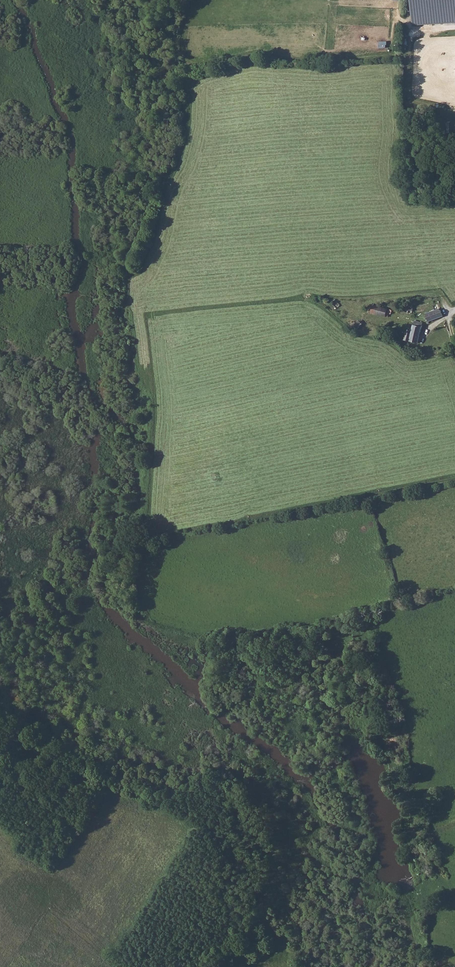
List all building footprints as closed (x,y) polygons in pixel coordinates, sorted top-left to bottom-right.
[(411,27),(454,24),(454,0),(409,0),(411,27)] [(388,309),(373,305),(371,309),(368,308),(367,312),(385,317),(388,309)] [(428,323),(443,317),(441,311),(426,317),(428,323)] [(358,319),(351,327),(356,332),(363,325),(358,319)] [(411,334),(420,337),(423,324),(414,322),(411,334)] [(419,344),(420,337),(411,334),(408,334),(405,333),(404,335),(406,336),(405,341),(419,344)]
